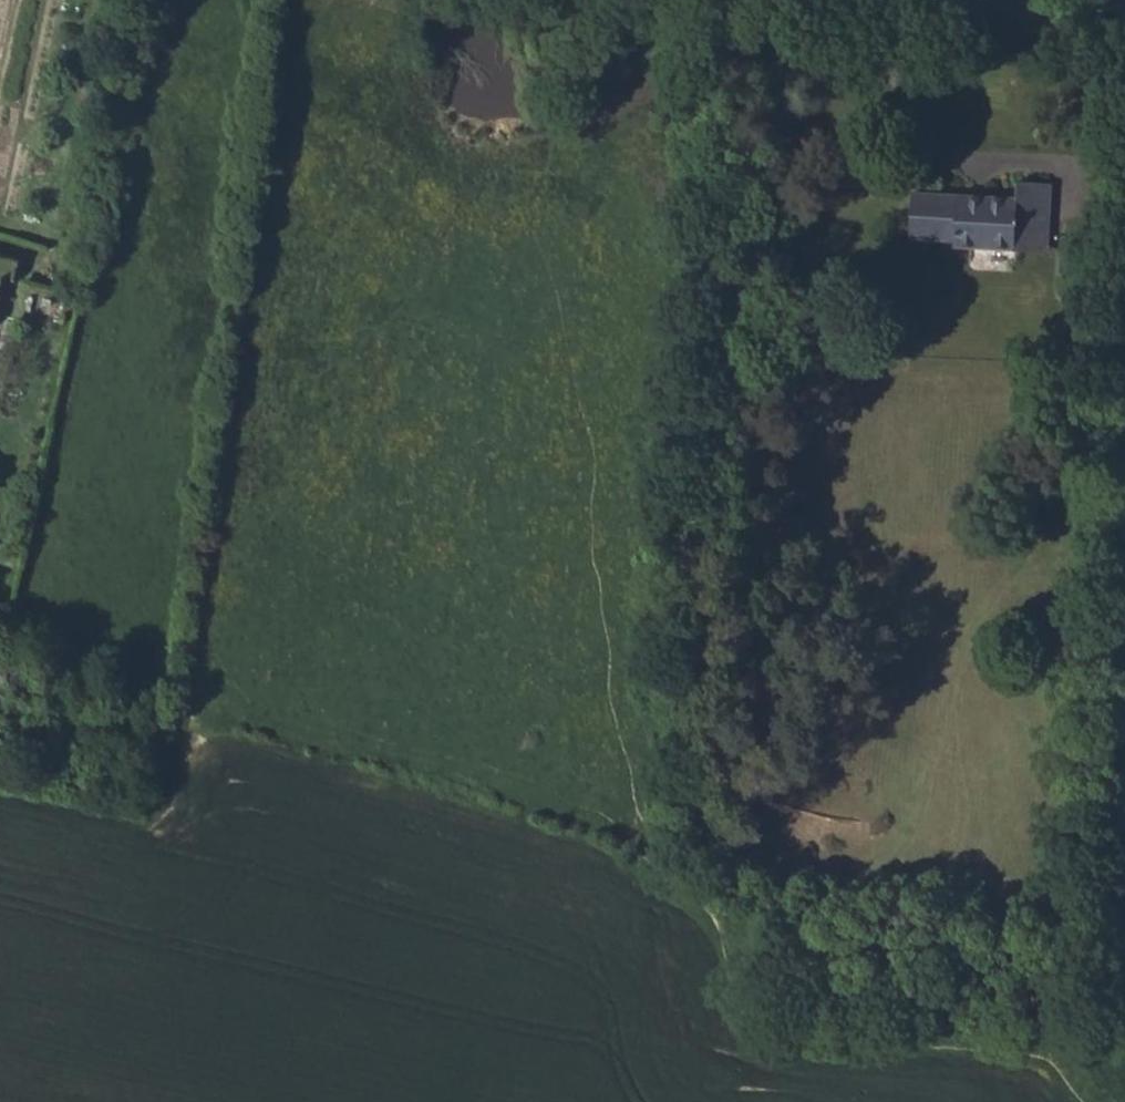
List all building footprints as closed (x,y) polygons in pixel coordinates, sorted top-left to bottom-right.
[(888,236),(933,234),(935,246),(994,241),(994,222),(1022,221),(1020,171),(986,172),(985,185),(887,193),(888,236)] [(994,222),(994,241),(1024,239),(1022,221),(994,222)]
